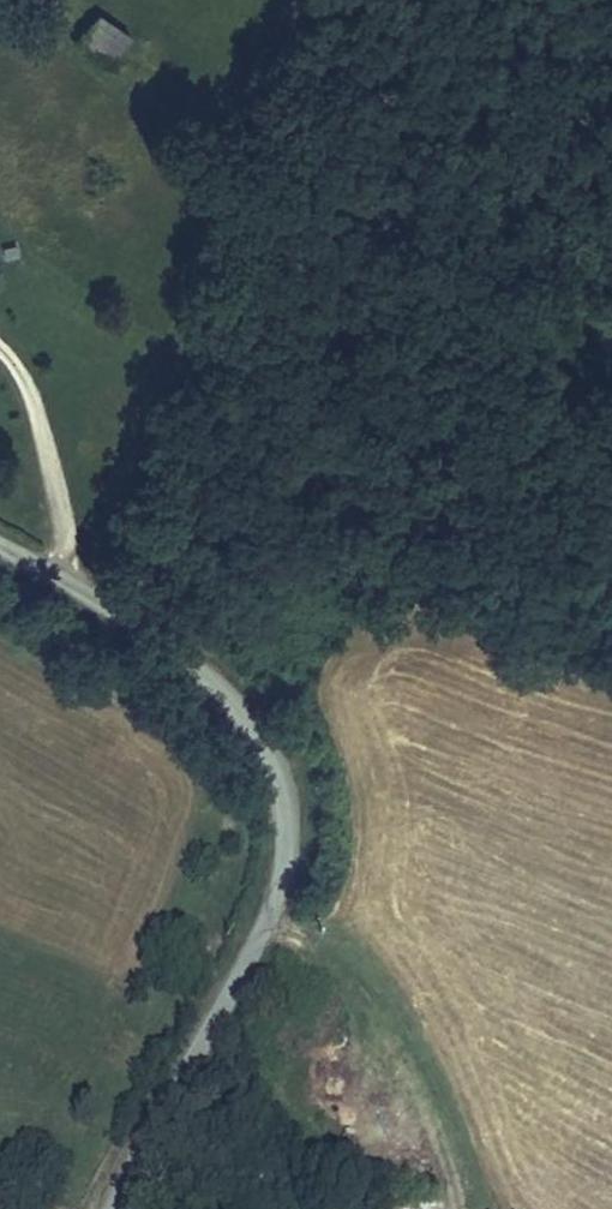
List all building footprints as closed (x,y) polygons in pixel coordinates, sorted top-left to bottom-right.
[(96,16),(77,48),(108,66),(127,35),(96,16)]
